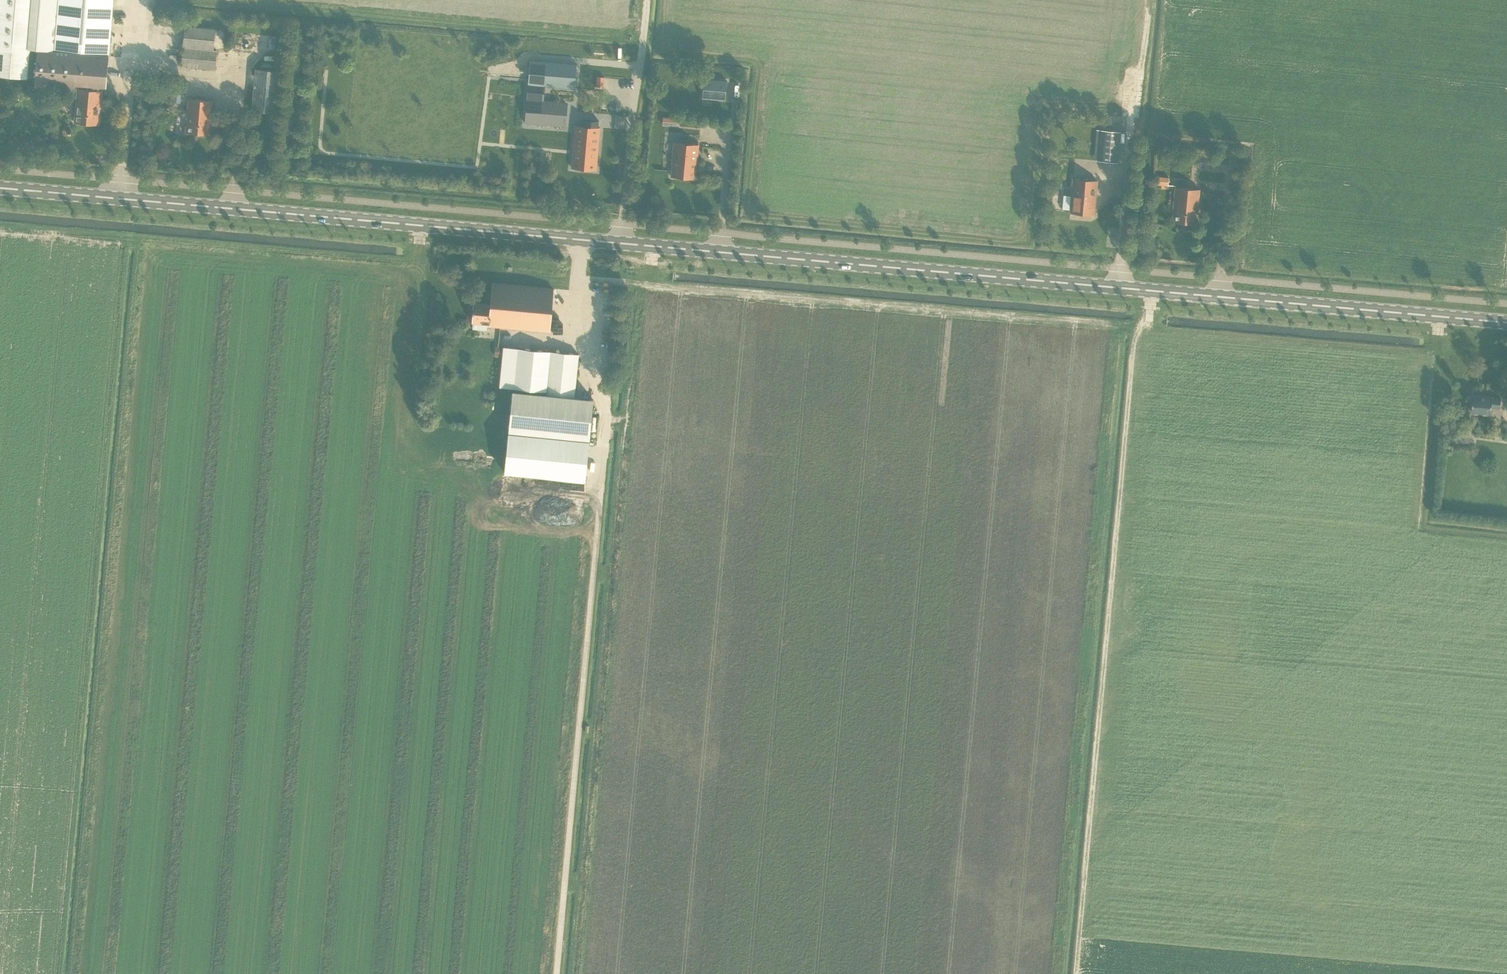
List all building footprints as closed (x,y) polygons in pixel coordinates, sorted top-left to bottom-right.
[(28,78),(28,76),(36,77),(35,87),(78,91),(75,123),(99,125),(101,108),(101,106),(100,106),(100,101),(102,101),(102,99),(101,99),(102,91),(102,86),(107,87),(107,86),(106,86),(109,56),(109,53),(114,0),(0,0),(0,76),(28,78)] [(183,26),(182,66),(216,69),(217,51),(226,51),(228,29),(183,26)] [(243,36),(238,36),(237,46),(249,46),(250,32),(243,32),(243,36)] [(530,60),(525,123),(566,126),(568,105),(543,103),(545,86),(575,88),(577,64),(530,60)] [(251,109),(276,111),(280,71),(255,68),(251,109)] [(704,79),(703,98),(726,100),(726,99),(741,100),(742,82),(727,80),(704,79)] [(186,133),(210,135),(213,101),(189,99),(186,133)] [(575,124),(572,168),(596,170),(599,127),(598,126),(599,120),(583,118),(583,125),(575,124)] [(1099,161),(1118,163),(1120,132),(1102,130),(1099,161)] [(699,145),(674,143),(671,176),(696,179),(699,145)] [(1070,212),(1094,214),(1097,181),(1073,178),(1070,212)] [(1173,221),(1196,223),(1199,189),(1175,187),(1173,221)] [(473,303),(471,322),(488,324),(488,327),(550,332),(550,331),(554,288),(492,283),(490,305),(473,303)] [(579,354),(504,347),(503,357),(500,387),(547,392),(547,395),(513,391),(505,472),(585,481),(593,399),(575,397),(579,354)] [(1491,396),(1472,396),(1472,414),(1491,414),(1491,408),(1500,408),(1501,399),(1491,398),(1491,396)]
